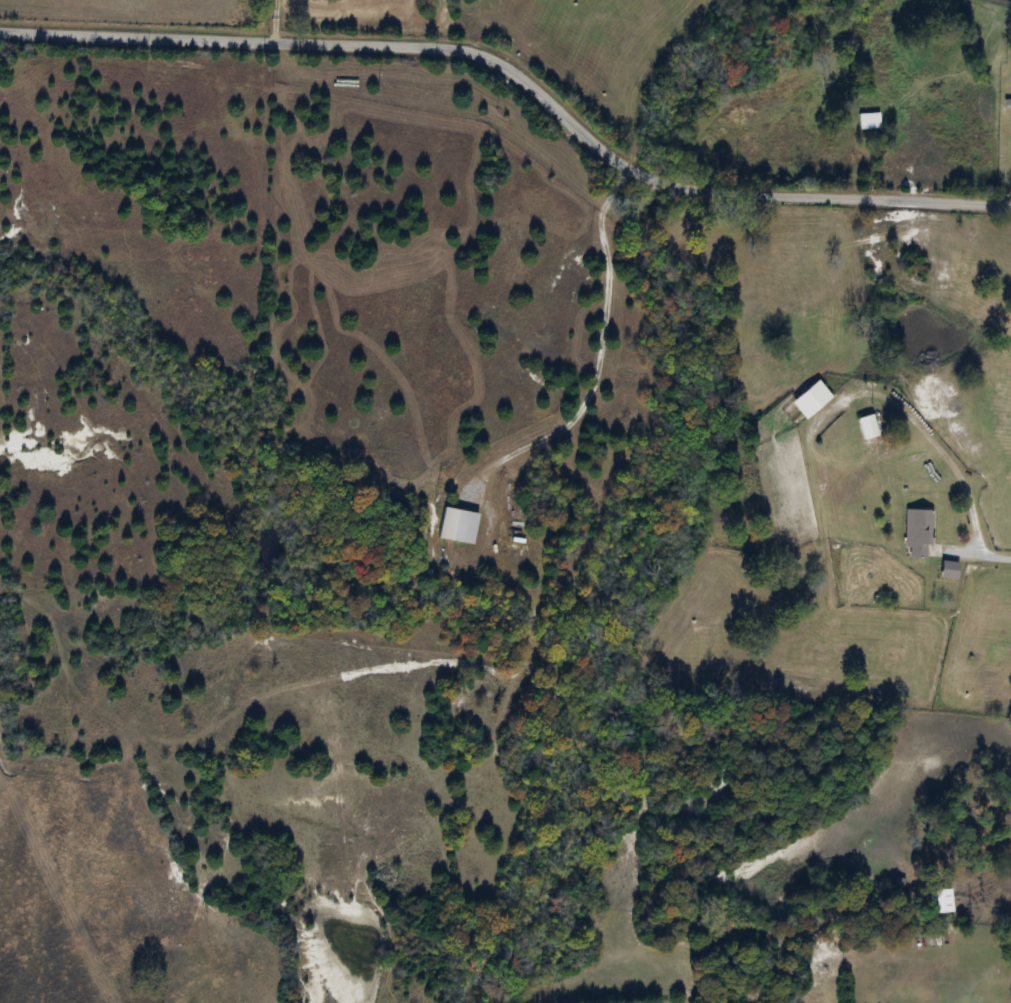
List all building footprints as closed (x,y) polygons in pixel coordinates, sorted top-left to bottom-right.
[(879,130),(879,114),(858,114),(858,130),(879,130)] [(790,403),(804,420),(831,398),(817,381),(790,403)] [(862,441),(878,437),(873,415),(857,419),(862,441)] [(867,457),(877,454),(874,441),(864,444),(867,457)] [(472,546),(478,515),(443,508),(437,539),(472,546)] [(931,511),(905,510),(904,559),(931,559),(931,511)] [(956,581),(958,564),(941,562),(939,579),(956,581)] [(946,919),(946,891),(929,891),(929,919),(946,919)]
